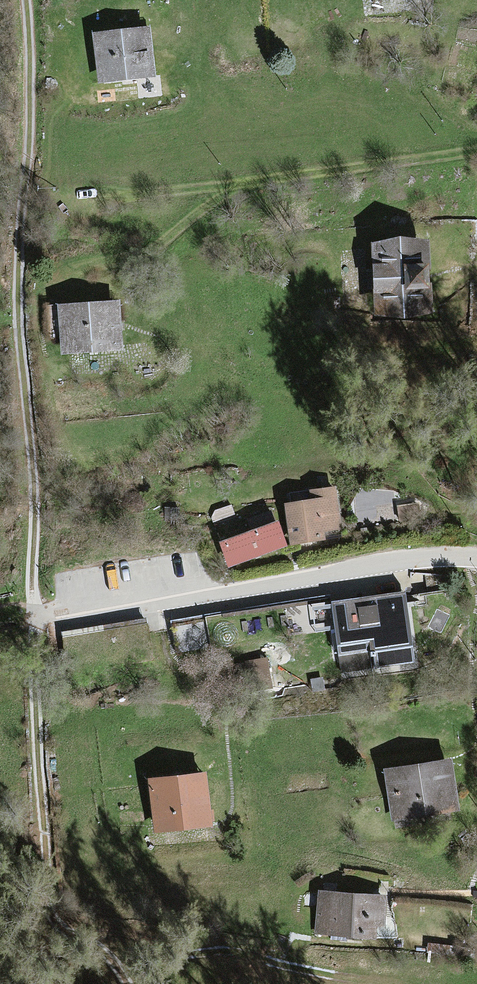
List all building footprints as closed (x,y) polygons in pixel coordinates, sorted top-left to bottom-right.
[(150,31),(92,37),(98,90),(156,84),(150,31)] [(426,242),(371,246),(377,323),(432,319),(426,242)] [(118,302),(57,309),(62,362),(123,355),(118,302)] [(355,484),(357,506),(392,503),(390,480),(355,484)] [(292,503),(285,504),(291,547),(326,542),(324,532),(342,529),(337,488),(291,494),(292,503)] [(277,520),(220,542),(229,567),(286,545),(277,520)] [(405,593),(330,604),(334,629),(338,656),(366,652),(369,674),(416,667),(405,593)] [(329,597),(169,622),(174,654),(334,629),(330,604),(329,597)] [(147,622),(61,634),(65,662),(151,650),(147,622)] [(256,655),(259,682),(271,681),(269,654),(256,655)] [(450,761),(382,772),(391,826),(460,814),(450,761)] [(206,772),(148,780),(156,836),(213,828),(206,772)] [(389,897),(319,893),(316,938),(386,943),(389,897)]
